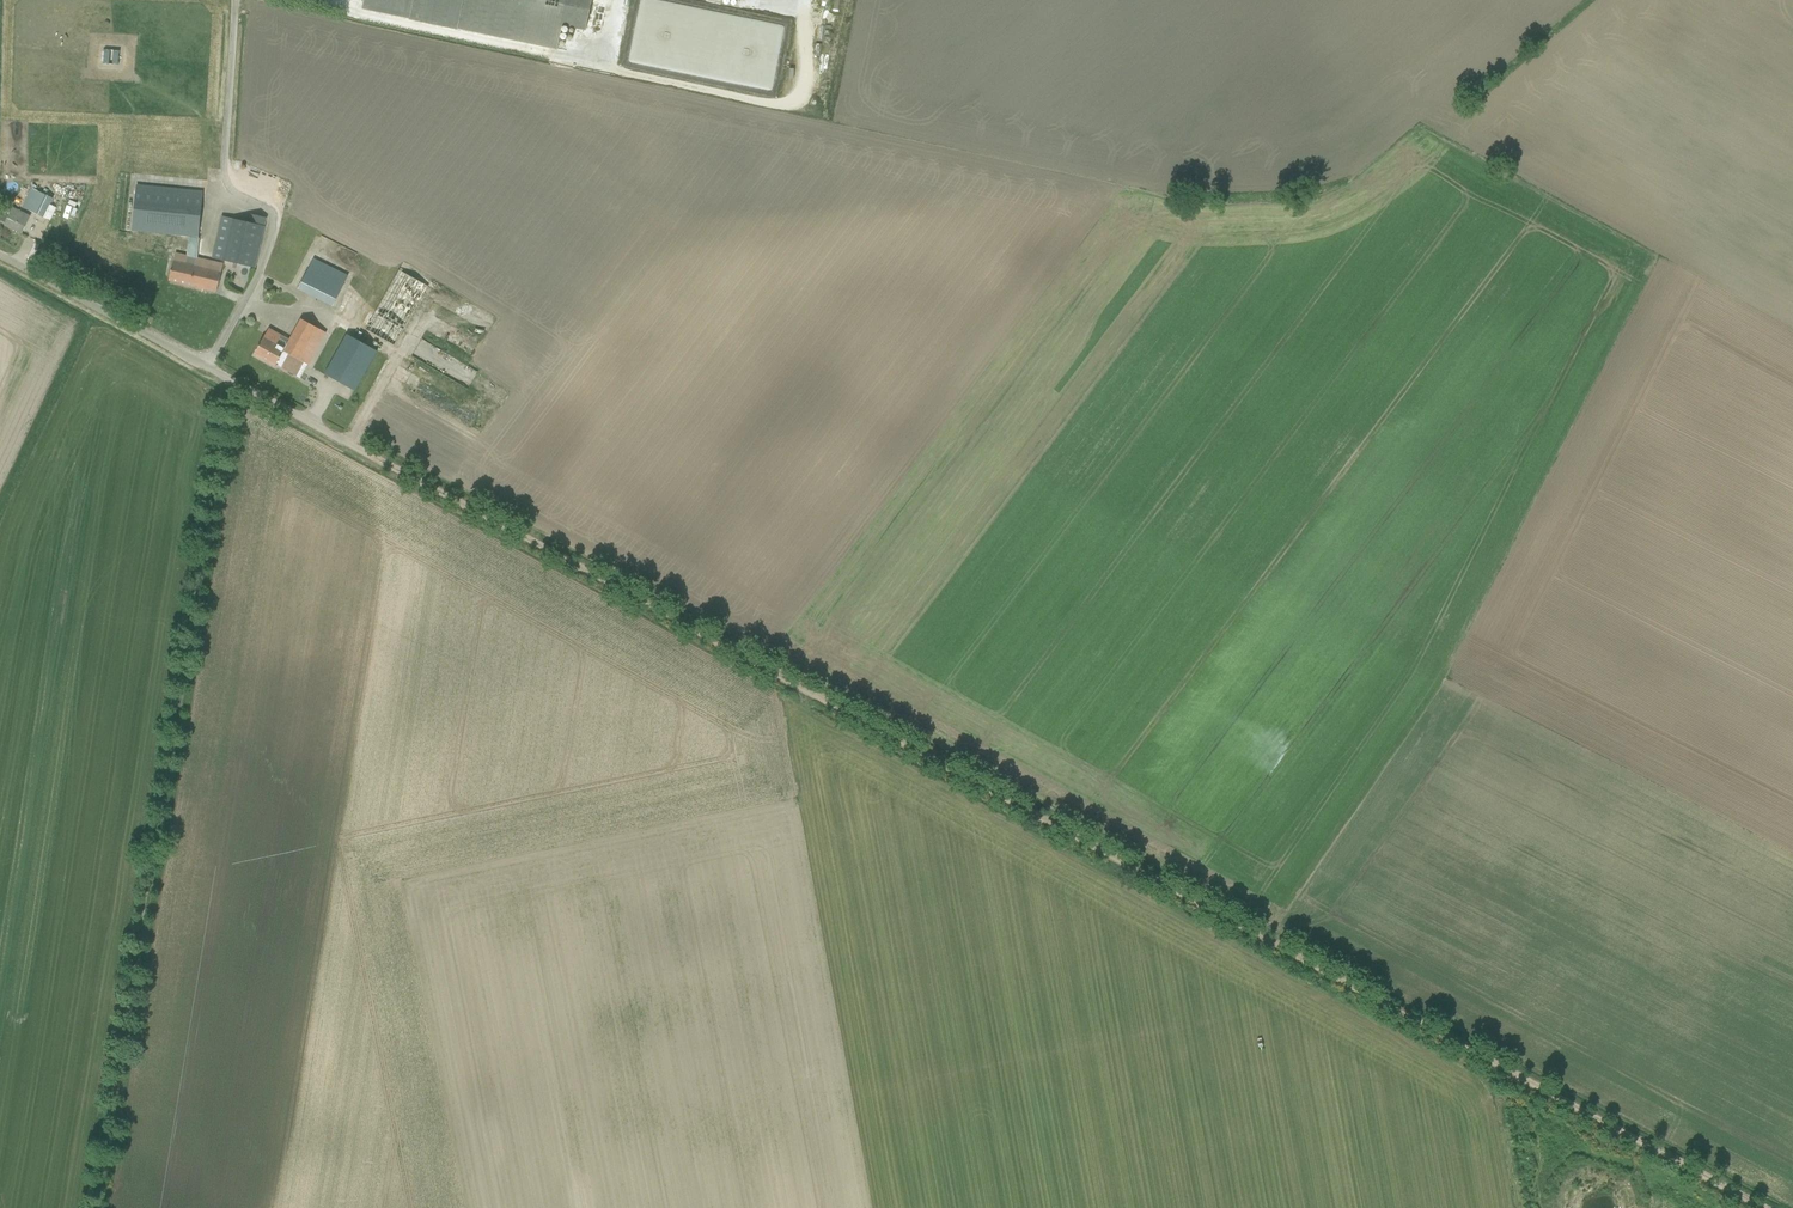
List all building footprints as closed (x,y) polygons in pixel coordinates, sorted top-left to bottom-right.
[(363,1),(362,8),(411,19),(411,20),(457,29),(552,48),(552,47),(556,48),(556,49),(557,49),(562,26),(585,31),(592,0),(357,0),(363,1)] [(203,194),(136,188),(132,231),(188,236),(186,256),(196,258),(203,194)] [(50,197),(41,192),(31,212),(40,217),(50,197)] [(12,209),(9,214),(4,225),(22,233),(30,217),(12,209)] [(264,226),(266,218),(251,214),(249,223),(222,216),(212,258),(254,268),(264,226)] [(196,258),(186,256),(175,253),(169,281),(216,292),(223,264),(196,258)] [(298,289),(333,306),(348,275),(313,258),(298,289)] [(395,345),(427,285),(397,269),(365,328),(395,345)] [(289,340),(269,328),(254,355),(275,367),(276,364),(281,367),(280,369),(293,376),(301,361),(308,365),(326,333),(301,319),(289,340)] [(335,329),(319,358),(314,368),(365,397),(387,358),(335,329)]
